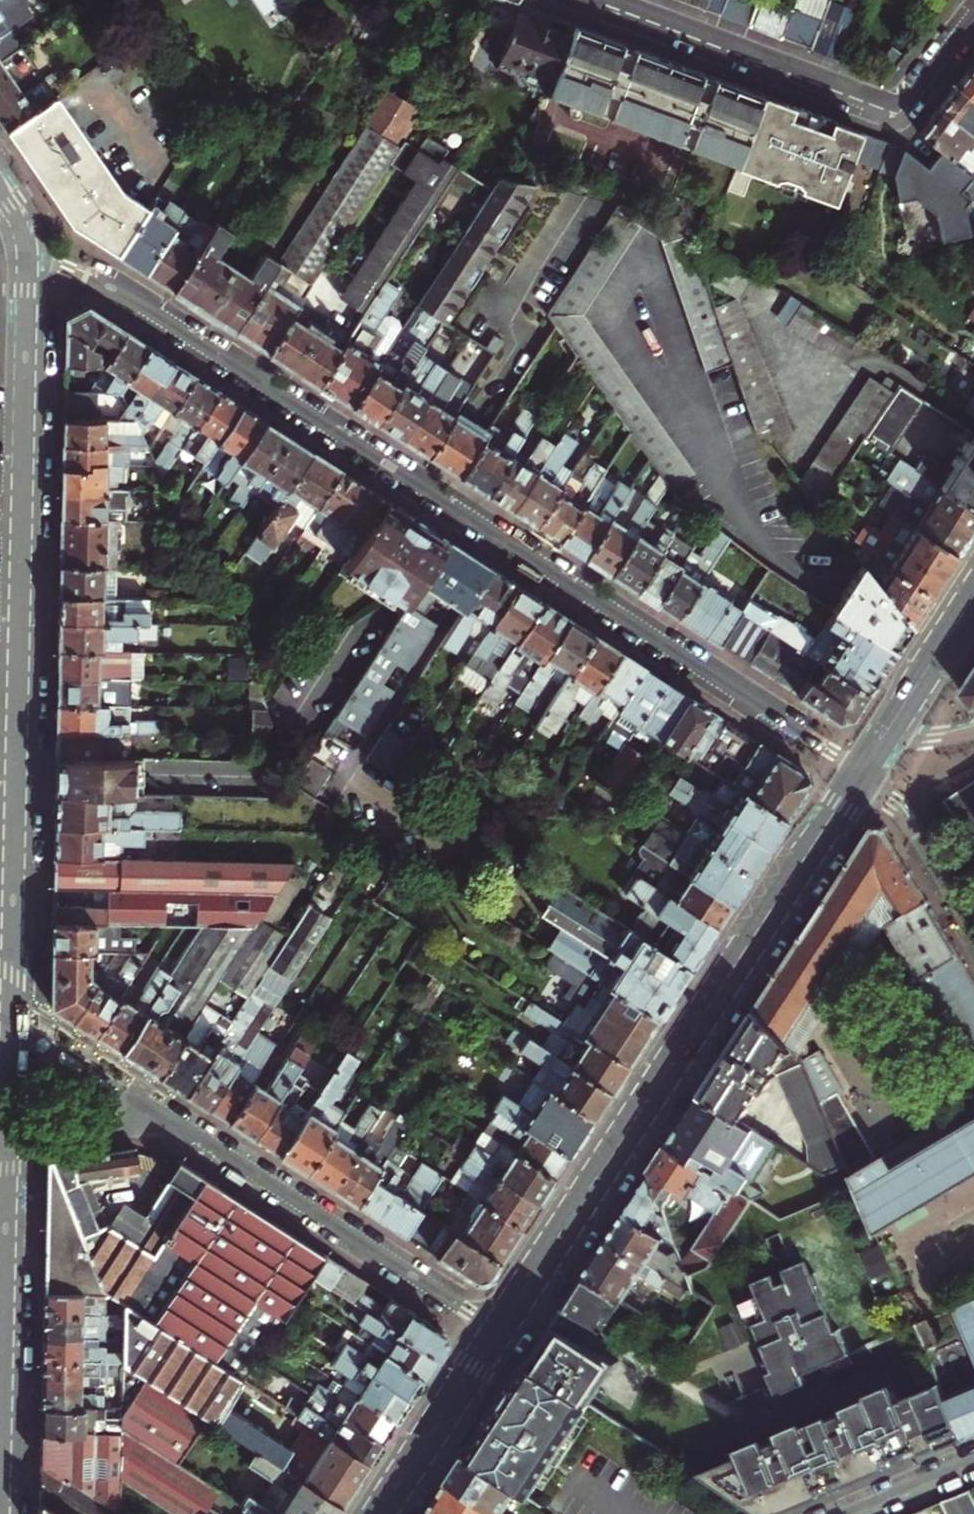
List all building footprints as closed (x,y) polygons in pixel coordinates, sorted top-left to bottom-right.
[(0,14),(0,63),(1,62),(17,51),(14,30),(32,18),(21,0),(20,0),(0,14)] [(20,0),(0,0),(0,14),(20,0)] [(694,5),(708,10),(711,0),(696,0),(694,5)] [(708,10),(722,15),(727,0),(711,0),(708,10)] [(722,15),(750,26),(759,0),(727,0),(722,15)] [(750,26),(781,38),(792,8),(771,0),(759,0),(750,26)] [(792,8),(781,38),(812,49),(829,0),(795,0),(792,8)] [(858,11),(829,0),(812,49),(842,60),(858,11)] [(553,86),(572,35),(547,26),(517,15),(498,65),(553,86)] [(730,178),(764,95),(731,83),(689,67),(645,51),(610,38),(576,25),(572,35),(553,86),(544,108),(596,128),(598,122),(610,127),(608,132),(676,158),(678,152),(691,157),(689,162),(730,178)] [(889,78),(905,57),(892,47),(873,71),(889,78)] [(0,63),(0,119),(3,124),(8,130),(58,95),(64,90),(53,74),(44,81),(22,48),(17,51),(1,62),(1,63),(0,63)] [(967,75),(957,88),(973,101),(973,66),(967,75)] [(957,88),(948,99),(940,109),(973,137),(973,101),(957,88)] [(277,264),(234,329),(249,339),(269,351),(291,316),(389,166),(410,133),(422,114),(388,92),(277,264)] [(58,95),(8,130),(13,139),(24,155),(60,207),(72,224),(103,245),(118,254),(150,205),(127,190),(63,103),(58,95)] [(829,217),(852,159),(862,132),(813,114),(764,95),(730,178),(829,217)] [(940,109),(929,123),(921,134),(941,150),(970,173),(973,168),(973,137),(940,109)] [(340,297),(364,313),(385,280),(420,227),(449,183),(459,167),(464,160),(449,150),(454,142),(438,131),(429,145),(410,133),(389,166),(415,183),(374,244),(366,238),(345,270),(353,276),(340,297)] [(880,169),(890,142),(862,132),(852,159),(880,169)] [(893,174),(904,147),(890,142),(880,169),(893,174)] [(972,175),(970,173),(941,150),(934,159),(928,166),(904,147),(893,174),(899,203),(914,200),(936,217),(941,242),(971,236),(964,205),(971,197),(961,189),(972,175)] [(476,179),(459,167),(449,183),(466,194),(476,179)] [(972,175),(961,189),(971,197),(972,198),(973,196),(973,176),(972,175)] [(501,176),(492,190),(465,233),(418,305),(443,321),(450,325),(450,326),(542,184),(501,176)] [(150,205),(118,254),(133,264),(145,272),(184,213),(188,206),(173,197),(171,199),(159,191),(150,205)] [(659,472),(668,485),(672,491),(695,475),(582,317),(638,227),(662,242),(706,372),(732,362),(714,307),(683,218),(621,200),(548,316),(556,327),(659,472)] [(184,213),(145,272),(160,282),(173,290),(206,239),(193,231),(198,222),(184,213)] [(206,239),(173,290),(189,300),(203,309),(235,259),(220,249),(230,234),(216,224),(206,239)] [(235,259),(203,309),(220,320),(234,329),(277,264),(263,255),(254,270),(235,259)] [(725,260),(712,284),(735,298),(736,298),(750,274),(725,260)] [(350,334),(318,384),(333,393),(352,406),(403,326),(401,320),(391,313),(384,314),(400,290),(385,280),(364,313),(350,334)] [(857,340),(800,303),(789,296),(774,319),(787,325),(843,361),(857,340)] [(768,442),(790,432),(735,298),(714,307),(732,362),(755,429),(768,442)] [(403,326),(352,406),(364,414),(377,422),(422,354),(426,347),(430,340),(432,338),(443,321),(418,305),(403,326)] [(109,361),(128,332),(104,317),(90,307),(66,319),(66,332),(70,332),(99,354),(109,361)] [(291,316),(269,351),(290,365),(318,384),(350,334),(330,320),(323,330),(308,320),(305,325),(291,316)] [(451,343),(459,331),(450,326),(450,325),(442,337),(451,343)] [(70,332),(66,332),(65,346),(65,365),(98,366),(99,354),(70,332)] [(122,393),(152,348),(140,340),(128,332),(109,361),(107,364),(106,366),(89,392),(94,392),(122,393)] [(490,336),(483,347),(494,354),(500,343),(490,336)] [(165,380),(176,364),(164,356),(152,348),(122,393),(121,394),(118,400),(130,408),(121,422),(137,422),(154,396),(151,395),(162,378),(165,380)] [(422,354),(377,422),(390,430),(403,439),(447,370),(422,354)] [(166,426),(197,377),(188,371),(176,364),(165,380),(162,378),(151,395),(154,396),(137,422),(145,437),(156,421),(165,427),(166,426)] [(448,369),(447,370),(403,439),(416,448),(428,455),(456,412),(473,385),(448,369)] [(189,440),(220,392),(208,384),(197,377),(166,426),(177,433),(157,462),(160,467),(165,477),(189,440)] [(800,483),(818,506),(837,477),(841,472),(850,458),(863,437),(897,386),(885,378),(880,384),(870,378),(800,483)] [(898,385),(897,386),(863,437),(888,453),(923,400),(898,385)] [(89,392),(64,392),(64,420),(103,421),(103,407),(99,405),(94,406),(94,392),(89,392)] [(206,463),(243,407),(232,400),(220,392),(189,440),(202,449),(196,457),(206,463)] [(973,416),(973,394),(964,409),(973,416)] [(230,477),(266,422),(255,415),(243,407),(206,463),(204,468),(227,483),(230,477)] [(487,432),(459,475),(472,484),(486,493),(532,422),(536,416),(523,407),(510,428),(514,430),(511,436),(492,425),(487,432)] [(456,412),(428,455),(440,463),(443,465),(450,470),(459,475),(487,432),(469,420),(456,412)] [(103,421),(64,420),(64,429),(63,445),(150,447),(137,422),(121,422),(103,421)] [(255,494),(291,438),(279,430),(266,422),(230,477),(241,484),(230,500),(245,509),(255,494)] [(532,422),(486,493),(500,502),(512,510),(563,430),(550,422),(544,430),(532,422)] [(563,430),(512,510),(523,517),(537,526),(567,479),(571,473),(559,465),(576,438),(563,430)] [(910,467),(973,509),(973,434),(960,456),(954,452),(949,461),(954,464),(949,473),(945,470),(944,466),(925,453),(917,466),(912,463),(910,467)] [(270,519),(312,452),(301,445),(291,438),(255,494),(272,505),(265,516),(270,519)] [(150,447),(63,445),(63,456),(62,471),(88,472),(90,470),(89,465),(118,466),(129,466),(129,453),(141,453),(141,466),(160,467),(157,462),(150,447)] [(304,529),(341,471),(326,461),(312,452),(270,519),(247,554),(262,563),(290,520),(304,529)] [(850,458),(841,472),(849,477),(857,463),(850,458)] [(894,487),(968,535),(973,526),(973,509),(910,467),(899,461),(890,475),(881,469),(877,476),(894,487)] [(567,479),(537,526),(547,533),(560,541),(591,492),(606,469),(594,462),(578,486),(567,479)] [(88,472),(62,471),(62,482),(62,496),(116,497),(117,490),(118,466),(89,465),(90,470),(88,472)] [(328,544),(365,486),(353,479),(341,471),(304,529),(328,544)] [(622,502),(586,558),(599,566),(611,574),(645,521),(668,485),(659,472),(635,510),(622,502)] [(837,477),(818,506),(825,515),(845,483),(837,477)] [(591,492),(560,541),(571,548),(586,558),(622,502),(631,488),(619,480),(605,501),(591,492)] [(350,559),(388,501),(376,494),(365,486),(328,544),(350,559)] [(862,524),(873,504),(843,487),(831,506),(862,524)] [(899,517),(956,554),(964,542),(968,535),(894,487),(882,506),(899,517)] [(116,497),(62,496),(62,507),(61,521),(116,522),(127,522),(127,503),(130,503),(130,491),(117,490),(116,497)] [(423,584),(450,542),(439,535),(421,522),(388,501),(350,559),(344,569),(353,574),(349,581),(384,603),(392,609),(403,615),(423,584)] [(841,526),(826,516),(838,532),(841,526)] [(860,530),(853,540),(890,565),(888,568),(930,595),(944,573),(956,554),(899,517),(881,544),(860,530)] [(116,522),(61,521),(61,538),(60,568),(116,569),(116,522)] [(645,521),(611,574),(622,581),(636,590),(666,543),(673,531),(663,525),(660,530),(645,521)] [(666,543),(636,590),(646,597),(656,604),(691,550),(699,538),(686,529),(673,548),(666,543)] [(691,550),(656,604),(667,610),(677,617),(703,579),(729,538),(717,529),(700,555),(691,550)] [(849,546),(862,563),(910,625),(922,607),(930,595),(888,568),(890,565),(853,540),(849,546)] [(465,611),(492,569),(472,555),(450,542),(423,584),(452,603),(465,611)] [(832,610),(894,651),(899,643),(903,636),(910,625),(862,563),(854,576),(838,600),(832,610)] [(116,569),(60,568),(60,583),(60,598),(136,600),(136,594),(115,593),(116,569)] [(483,640),(518,585),(505,577),(492,569),(465,611),(444,644),(457,651),(470,631),(483,640)] [(703,579),(677,617),(698,631),(720,645),(740,613),(741,610),(728,601),(731,597),(703,579)] [(452,603),(423,584),(403,615),(337,717),(344,722),(366,736),(452,603)] [(485,693),(543,602),(532,594),(518,585),(483,640),(459,676),(485,693)] [(136,600),(60,598),(60,611),(59,623),(149,625),(149,600),(136,600)] [(749,598),(741,610),(740,613),(769,632),(866,693),(881,670),(894,651),(832,610),(828,607),(820,618),(827,623),(825,625),(822,627),(815,638),(779,615),(776,615),(749,598)] [(522,694),(571,619),(557,610),(543,602),(485,693),(497,701),(508,685),(522,694)] [(740,613),(720,645),(736,655),(749,664),(769,632),(740,613)] [(542,719),(596,636),(581,626),(571,619),(522,694),(517,703),(542,719)] [(149,625),(59,623),(59,636),(59,652),(121,653),(122,639),(157,640),(157,625),(149,625)] [(769,632),(749,664),(836,721),(850,718),(860,703),(866,693),(769,632)] [(587,704),(621,652),(609,644),(596,636),(542,719),(537,727),(548,733),(550,729),(555,732),(578,698),(587,704)] [(121,653),(59,652),(59,666),(58,679),(144,680),(144,654),(121,653)] [(614,719),(647,669),(634,660),(621,652),(587,704),(579,716),(590,724),(596,722),(602,714),(613,721),(614,719)] [(248,658),(228,658),(228,680),(248,681),(248,658)] [(635,733),(668,682),(658,676),(647,669),(614,719),(635,733)] [(962,693),(968,701),(973,709),(973,675),(962,693)] [(144,680),(58,679),(58,689),(58,705),(130,707),(143,707),(144,680)] [(656,747),(662,737),(689,696),(677,688),(668,682),(635,733),(656,747)] [(255,683),(254,709),(268,710),(265,701),(258,683),(255,683)] [(662,737),(703,764),(720,738),(730,722),(710,709),(689,696),(662,737)] [(130,707),(58,705),(58,716),(57,731),(129,733),(164,733),(164,723),(130,722),(130,707)] [(254,709),(253,736),(264,736),(273,723),(268,710),(254,709)] [(295,780),(294,783),(320,800),(354,748),(334,736),(344,722),(337,717),(295,780)] [(735,785),(788,819),(800,800),(810,785),(805,771),(730,722),(720,738),(703,764),(717,773),(728,756),(746,768),(735,785)] [(129,733),(57,731),(57,743),(57,759),(100,760),(100,746),(119,747),(119,739),(128,739),(128,742),(150,742),(150,733),(129,733)] [(583,766),(604,779),(622,751),(602,738),(583,766)] [(378,744),(368,760),(394,776),(404,761),(378,744)] [(626,793),(648,759),(627,745),(622,751),(604,779),(626,793)] [(100,760),(57,759),(56,774),(56,795),(133,797),(134,784),(144,784),(144,772),(134,772),(134,760),(100,760)] [(676,786),(770,847),(781,830),(788,819),(735,785),(725,779),(715,794),(709,790),(702,793),(681,779),(676,786)] [(946,801),(973,846),(973,783),(946,801)] [(708,847),(751,875),(762,859),(770,847),(676,786),(670,794),(692,808),(692,813),(699,818),(689,834),(708,847)] [(133,797),(56,795),(55,809),(55,827),(149,829),(180,830),(181,812),(133,811),(133,797)] [(149,829),(55,827),(55,842),(54,859),(120,860),(121,845),(143,845),(144,837),(148,837),(149,829)] [(756,1012),(801,1056),(889,924),(918,974),(909,980),(912,985),(913,985),(931,1015),(938,1011),(973,1072),(973,977),(933,908),(886,828),(877,827),(756,1012)] [(635,874),(718,927),(727,913),(733,904),(670,863),(650,850),(643,846),(640,852),(641,857),(644,859),(635,874)] [(670,863),(733,904),(744,886),(751,875),(708,847),(696,865),(676,852),(670,863)] [(120,860),(54,859),(54,872),(54,889),(108,890),(278,894),(289,877),(297,864),(249,863),(120,860)] [(637,930),(635,933),(691,969),(703,950),(718,927),(635,874),(619,864),(611,876),(630,890),(627,895),(650,911),(647,914),(645,912),(643,913),(640,916),(638,918),(636,922),(634,925),(634,928),(637,930)] [(278,894),(261,920),(289,938),(310,906),(317,895),(289,877),(278,894)] [(550,948),(556,952),(658,1018),(678,987),(691,969),(635,933),(561,885),(542,915),(562,928),(550,948)] [(107,908),(53,907),(53,913),(53,924),(135,926),(165,927),(166,904),(197,904),(197,927),(203,927),(256,929),(261,920),(278,894),(108,890),(107,908)] [(215,1051),(187,1095),(197,1102),(208,1109),(255,1038),(331,919),(310,906),(289,938),(249,998),(228,1032),(224,1038),(215,1051)] [(172,974),(121,1052),(132,1059),(149,1071),(159,1077),(206,1005),(222,980),(249,998),(289,938),(261,920),(256,929),(203,927),(172,974)] [(135,926),(53,924),(53,937),(52,952),(90,953),(135,953),(135,926)] [(90,953),(52,952),(52,969),(51,1007),(73,1021),(98,984),(98,983),(94,980),(98,971),(97,963),(89,962),(90,953)] [(576,1004),(563,1023),(628,1065),(646,1037),(658,1018),(556,952),(547,966),(575,984),(567,997),(576,1004)] [(132,1005),(121,998),(96,1036),(114,1048),(121,1052),(172,974),(158,965),(132,1005)] [(98,984),(73,1021),(86,1030),(96,1036),(121,998),(130,985),(115,975),(110,976),(103,988),(98,984)] [(425,990),(417,1003),(429,1011),(437,998),(425,990)] [(552,1032),(542,1047),(610,1091),(620,1076),(628,1065),(563,1023),(531,1002),(523,1013),(552,1032)] [(206,1005),(159,1077),(173,1086),(187,1095),(215,1051),(206,1045),(201,1051),(197,1048),(210,1030),(224,1038),(228,1032),(214,1023),(220,1014),(206,1005)] [(720,1067),(702,1096),(741,1122),(763,1089),(767,1092),(780,1073),(810,1144),(834,1134),(804,1064),(801,1056),(756,1012),(720,1067)] [(544,1065),(534,1080),(593,1118),(605,1100),(610,1091),(542,1047),(515,1030),(508,1041),(544,1065)] [(254,1084),(229,1122),(241,1130),(250,1136),(297,1065),(312,1042),(303,1035),(266,1091),(254,1084)] [(255,1038),(208,1109),(218,1116),(229,1122),(254,1084),(275,1051),(255,1038)] [(338,1068),(280,1156),(294,1165),(307,1173),(341,1121),(346,1114),(331,1104),(361,1060),(349,1052),(338,1068)] [(823,1056),(804,1064),(834,1134),(845,1160),(851,1174),(869,1164),(834,1101),(841,1098),(823,1056)] [(297,1065),(250,1136),(269,1148),(280,1156),(338,1068),(323,1059),(315,1071),(315,1078),(297,1065)] [(503,1096),(495,1109),(568,1156),(583,1133),(593,1118),(534,1080),(524,1073),(507,1099),(503,1096)] [(684,1123),(669,1147),(751,1200),(764,1195),(746,1183),(750,1177),(753,1179),(776,1145),(741,1122),(702,1096),(684,1123)] [(484,1131),(555,1177),(562,1165),(568,1156),(495,1109),(483,1102),(477,1111),(492,1121),(484,1131)] [(341,1121),(307,1173),(320,1181),(332,1189),(366,1137),(382,1112),(370,1105),(354,1129),(341,1121)] [(366,1137),(332,1189),(345,1197),(358,1205),(397,1145),(408,1128),(396,1121),(380,1146),(366,1137)] [(892,1171),(883,1155),(869,1164),(851,1174),(876,1234),(886,1228),(973,1177),(973,1122),(892,1171)] [(468,1157),(538,1203),(549,1186),(555,1177),(484,1131),(468,1157)] [(834,1134),(810,1144),(809,1166),(818,1172),(845,1160),(834,1134)] [(397,1145),(358,1205),(380,1220),(405,1236),(422,1210),(443,1176),(423,1163),(405,1191),(395,1184),(403,1171),(399,1168),(409,1153),(397,1145)] [(312,1274),(325,1255),(256,1210),(179,1160),(167,1177),(173,1181),(149,1217),(128,1204),(113,1227),(109,1227),(92,1179),(143,1172),(140,1147),(48,1162),(46,1233),(45,1289),(95,1291),(110,1292),(126,1303),(126,1314),(126,1338),(126,1352),(126,1361),(126,1363),(147,1377),(124,1412),(124,1422),(124,1428),(177,1463),(208,1416),(219,1423),(229,1405),(243,1379),(312,1274)] [(689,1246),(681,1259),(689,1276),(709,1265),(751,1200),(669,1147),(659,1162),(652,1173),(662,1205),(663,1209),(677,1187),(716,1213),(693,1248),(689,1246)] [(469,1193),(522,1228),(533,1211),(538,1203),(468,1157),(452,1182),(469,1193)] [(625,1213),(675,1245),(667,1222),(663,1223),(654,1217),(662,1205),(652,1173),(631,1205),(625,1213)] [(469,1193),(448,1227),(500,1261),(515,1239),(522,1228),(469,1193)] [(422,1210),(405,1236),(473,1280),(490,1277),(496,1267),(500,1261),(448,1227),(422,1210)] [(608,1240),(688,1292),(693,1291),(689,1276),(681,1259),(675,1245),(625,1213),(615,1230),(608,1240)] [(597,1257),(584,1277),(588,1280),(623,1302),(640,1277),(659,1290),(661,1287),(682,1301),(688,1292),(608,1240),(597,1257)] [(880,1244),(858,1254),(878,1302),(900,1292),(910,1288),(891,1240),(880,1244)] [(355,1303),(368,1283),(347,1270),(325,1255),(312,1274),(355,1303)] [(757,1365),(771,1399),(800,1387),(796,1378),(817,1369),(821,1378),(848,1366),(834,1332),(830,1333),(816,1300),(820,1298),(811,1275),(807,1277),(800,1260),(777,1270),(783,1284),(772,1288),(768,1276),(748,1285),(752,1297),(733,1305),(744,1330),(748,1328),(753,1340),(749,1342),(753,1351),(757,1349),(762,1362),(757,1365)] [(570,1308),(597,1325),(587,1341),(593,1345),(604,1329),(607,1331),(625,1304),(623,1302),(588,1280),(576,1299),(570,1308)] [(367,1310),(438,1357),(442,1350),(445,1345),(440,1330),(368,1283),(355,1303),(367,1310)] [(95,1291),(45,1289),(44,1302),(44,1312),(107,1314),(108,1301),(94,1301),(95,1291)] [(954,1308),(973,1357),(973,1300),(954,1308)] [(372,1344),(424,1378),(432,1366),(438,1357),(367,1310),(360,1321),(379,1333),(372,1344)] [(107,1314),(44,1312),(44,1324),(44,1337),(64,1337),(64,1334),(82,1334),(83,1336),(100,1337),(100,1328),(107,1328),(107,1327),(119,1327),(118,1338),(126,1338),(126,1314),(107,1314)] [(544,1339),(528,1364),(591,1406),(620,1362),(593,1345),(587,1341),(559,1323),(547,1341),(544,1339)] [(730,1324),(715,1330),(725,1353),(739,1347),(730,1324)] [(339,1353),(410,1399),(420,1384),(424,1378),(372,1344),(346,1327),(332,1348),(339,1353)] [(64,1337),(44,1337),(43,1347),(43,1359),(106,1361),(126,1361),(126,1352),(105,1351),(106,1346),(82,1346),(83,1336),(82,1334),(64,1334),(64,1337)] [(344,1386),(397,1420),(406,1405),(410,1399),(339,1353),(333,1363),(351,1376),(344,1386)] [(106,1382),(106,1361),(43,1359),(43,1372),(42,1383),(63,1383),(63,1380),(81,1380),(81,1382),(106,1382)] [(498,1410),(467,1456),(519,1490),(531,1498),(537,1488),(544,1492),(591,1419),(585,1415),(591,1406),(528,1364),(498,1410)] [(63,1383),(42,1383),(42,1393),(41,1406),(124,1408),(125,1397),(106,1396),(106,1382),(81,1382),(81,1380),(63,1380),(63,1383)] [(331,1406),(383,1440),(392,1427),(397,1420),(344,1386),(338,1395),(320,1383),(312,1394),(331,1406)] [(962,1439),(944,1398),(939,1386),(904,1401),(898,1388),(896,1384),(869,1395),(871,1400),(847,1410),(848,1413),(831,1420),(830,1417),(806,1428),(804,1423),(778,1433),(782,1441),(767,1447),(764,1439),(738,1450),(742,1458),(699,1476),(758,1513),(784,1513),(796,1509),(859,1482),(921,1457),(920,1454),(929,1450),(930,1453),(962,1439)] [(944,1398),(962,1439),(973,1434),(973,1385),(944,1398)] [(332,1437),(369,1462),(372,1458),(380,1446),(383,1440),(331,1406),(324,1417),(305,1404),(298,1415),(332,1437)] [(229,1405),(219,1423),(257,1448),(267,1432),(267,1431),(229,1405)] [(124,1412),(124,1408),(41,1406),(41,1419),(41,1431),(107,1433),(108,1415),(113,1415),(113,1422),(124,1422),(124,1412)] [(205,1512),(219,1490),(177,1463),(124,1428),(124,1433),(123,1477),(180,1513),(209,1513),(205,1512)] [(124,1433),(107,1433),(41,1431),(41,1445),(41,1455),(122,1507),(123,1477),(124,1433)] [(267,1432),(257,1448),(282,1464),(292,1449),(267,1432)] [(294,1446),(354,1486),(364,1470),(369,1462),(332,1437),(322,1453),(319,1449),(307,1441),(305,1441),(300,1437),(294,1446)] [(282,1464),(342,1503),(350,1491),(354,1486),(294,1446),(292,1449),(282,1464)] [(256,1513),(335,1513),(338,1510),(342,1503),(282,1464),(257,1448),(227,1494),(256,1513)] [(41,1455),(40,1474),(40,1499),(62,1513),(122,1513),(122,1507),(41,1455)] [(451,1482),(499,1513),(503,1513),(519,1490),(467,1456),(459,1469),(451,1482)] [(451,1482),(440,1498),(430,1513),(499,1513),(451,1482)] [(949,1513),(973,1513),(973,1496),(971,1490),(943,1501),(949,1513)] [(40,1499),(40,1513),(62,1513),(40,1499)]
